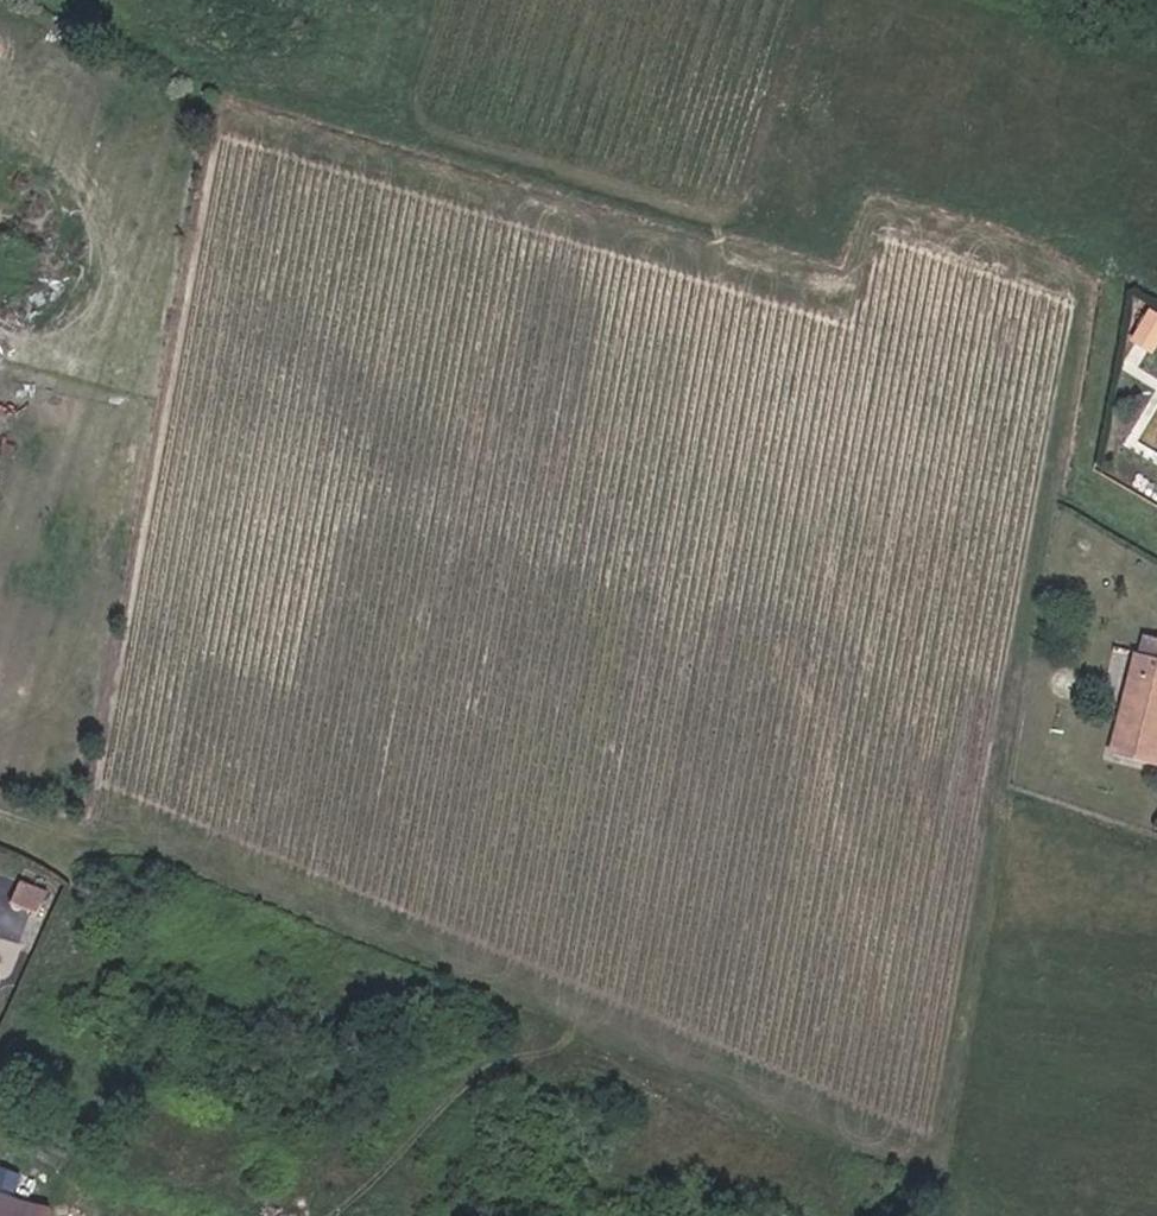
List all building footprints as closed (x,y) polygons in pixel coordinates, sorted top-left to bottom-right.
[(1151,351),(1156,341),(1156,317),(1150,313),(1133,341),(1151,351)] [(1110,754),(1156,766),(1156,658),(1134,653),(1110,754)] [(12,908),(39,916),(46,895),(18,886),(12,908)]
